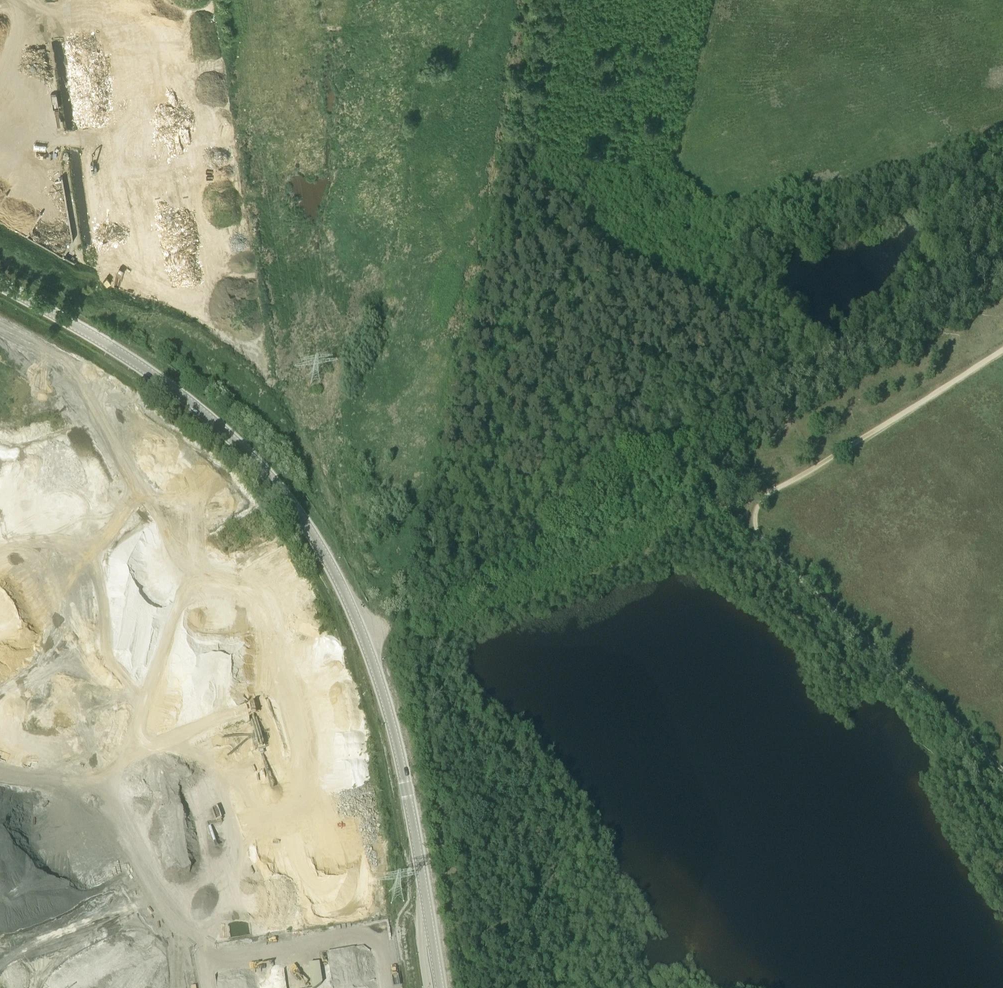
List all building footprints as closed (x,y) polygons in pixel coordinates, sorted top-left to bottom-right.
[(61,710),(61,699),(51,698),(51,710),(61,710)] [(314,987),(321,987),(325,987),(320,963),(310,965),(314,987)]
